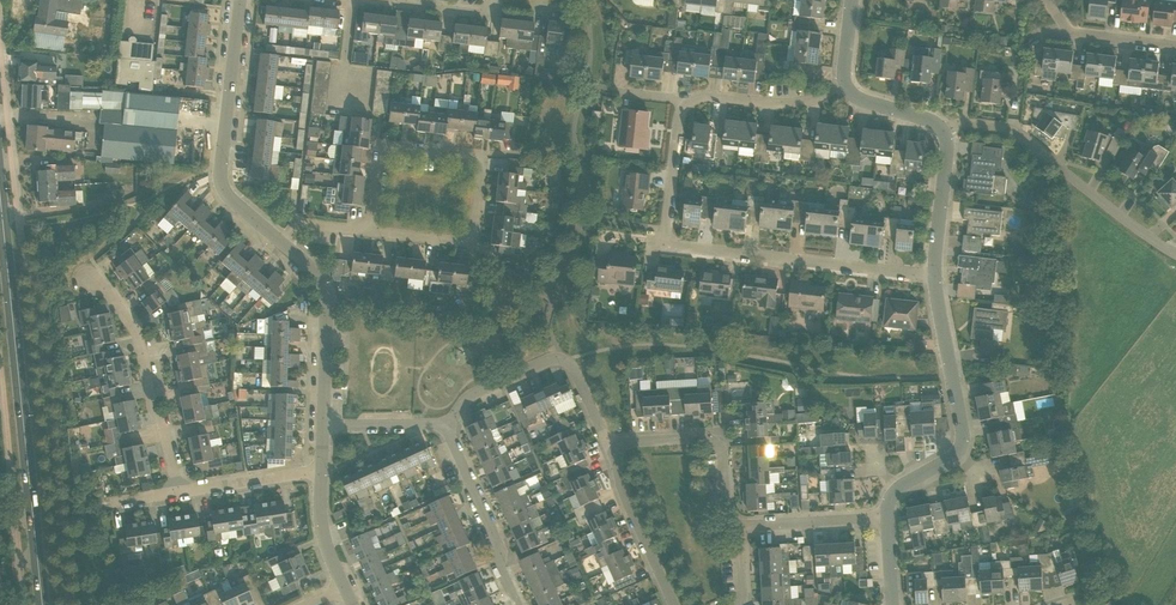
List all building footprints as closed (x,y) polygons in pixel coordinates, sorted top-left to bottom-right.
[(38,18),(36,17),(34,32),(65,36),(67,22),(55,20),(56,12),(80,15),(82,0),(41,0),(38,18)] [(678,10),(679,0),(672,0),(668,29),(676,30),(678,10)] [(678,10),(685,11),(686,4),(701,6),(702,6),(702,0),(679,0),(678,10)] [(702,6),(701,6),(701,14),(716,16),(716,12),(724,13),(725,0),(702,0),(702,6)] [(724,13),(735,14),(735,10),(732,9),(732,7),(748,9),(749,0),(725,0),(724,13)] [(748,9),(771,11),(772,0),(749,0),(748,9)] [(968,0),(941,0),(940,7),(958,9),(959,1),(967,2),(968,0)] [(1004,0),(976,0),(975,10),(993,12),(995,1),(1004,2),(1004,0)] [(1108,2),(1116,3),(1117,0),(1091,0),(1089,17),(1106,19),(1108,2)] [(1121,21),(1139,23),(1140,22),(1148,23),(1150,0),(1124,0),(1121,21)] [(1161,0),(1156,0),(1154,24),(1172,26),(1173,20),(1175,20),(1175,2),(1161,0)] [(809,25),(810,18),(823,19),(825,4),(801,1),(795,1),(794,15),(795,15),(795,24),(809,25)] [(264,24),(278,26),(281,4),(275,4),(275,7),(266,6),(264,24)] [(281,4),(278,26),(293,28),(295,10),(286,9),(287,5),(281,4)] [(310,8),(308,26),(322,27),(325,6),(319,5),(318,9),(310,8)] [(322,27),(325,28),(337,29),(339,11),(330,10),(330,6),(325,6),(322,27)] [(306,38),(307,29),(308,26),(310,8),(304,7),(304,11),(295,10),(293,28),(292,36),(306,38)] [(110,19),(116,12),(113,9),(106,16),(110,19)] [(208,15),(196,13),(190,13),(188,27),(210,30),(211,24),(207,24),(208,15)] [(377,35),(379,16),(364,14),(363,22),(356,21),(354,40),(367,42),(368,34),(377,35)] [(382,16),(379,16),(377,35),(385,35),(384,44),(392,45),(399,46),(402,26),(395,25),(396,18),(382,16),(383,14),(382,14),(382,16)] [(723,28),(745,31),(746,17),(725,14),(723,28)] [(415,39),(423,40),(426,21),(409,19),(408,27),(402,26),(399,46),(406,47),(406,46),(414,47),(415,39)] [(502,19),(499,39),(507,39),(506,48),(514,49),(517,21),(502,19)] [(447,36),(440,35),(441,23),(428,21),(428,20),(427,20),(427,21),(426,21),(423,40),(439,42),(439,51),(445,51),(447,36)] [(530,51),(530,56),(537,57),(540,33),(533,32),(534,23),(520,22),(520,20),(519,21),(517,21),(514,49),(515,49),(514,50),(530,51)] [(535,64),(535,68),(544,69),(544,59),(546,59),(546,56),(554,56),(555,44),(562,45),(564,24),(548,22),(547,34),(540,33),(537,57),(536,64),(535,64)] [(160,24),(159,34),(166,35),(166,31),(174,32),(174,26),(167,26),(167,25),(160,24)] [(795,24),(794,31),(792,31),(790,47),(796,48),(820,50),(821,34),(810,32),(808,32),(809,25),(795,24)] [(455,25),(453,37),(447,36),(445,51),(451,52),(452,44),(460,44),(459,53),(467,54),(468,46),(469,46),(471,27),(455,25)] [(485,41),(485,40),(487,28),(473,27),(474,25),(473,25),(473,27),(471,27),(469,46),(485,47),(484,56),(490,57),(492,42),(485,41)] [(188,27),(186,42),(205,44),(206,35),(209,36),(210,30),(188,27)] [(152,62),(152,61),(154,44),(136,42),(136,40),(134,38),(131,37),(129,39),(129,42),(119,41),(118,58),(152,62)] [(675,37),(674,47),(673,47),(672,61),(679,62),(678,74),(694,76),(696,53),(697,46),(682,45),(683,38),(675,37)] [(1008,46),(1009,37),(1001,37),(1000,45),(1008,46)] [(204,53),(205,44),(186,42),(184,57),(188,57),(207,59),(207,53),(204,53)] [(492,42),(490,57),(497,57),(499,43),(492,42)] [(672,61),(673,47),(665,46),(665,53),(659,52),(657,55),(658,57),(649,56),(647,79),(662,80),(665,60),(672,61)] [(711,55),(696,53),(694,76),(709,78),(711,66),(718,67),(720,47),(712,46),(711,55)] [(739,81),(742,59),(727,57),(728,48),(720,47),(718,67),(725,67),(724,79),(739,81)] [(632,65),(631,74),(631,77),(647,79),(649,56),(650,53),(641,52),(639,48),(632,50),(627,50),(625,65),(632,65)] [(795,62),(785,61),(784,69),(804,71),(805,64),(818,65),(820,50),(796,48),(795,62)] [(894,80),(896,68),(896,66),(904,67),(906,50),(891,49),(889,60),(879,58),(876,77),(894,80)] [(930,84),(932,72),(932,70),(940,71),(942,50),(930,49),(929,57),(914,55),(911,82),(930,84)] [(1057,73),(1060,51),(1045,49),(1044,61),(1036,60),(1035,76),(1042,76),(1041,80),(1056,81),(1057,73)] [(1080,65),(1072,65),(1074,53),(1060,51),(1057,73),(1071,74),(1070,79),(1077,80),(1078,80),(1080,65)] [(369,54),(354,52),(352,63),(368,65),(369,54)] [(751,60),(742,59),(739,81),(755,83),(756,75),(763,76),(766,54),(751,53),(751,60)] [(280,56),(272,55),(260,54),(259,63),(256,62),(255,68),(278,71),(280,56)] [(1088,54),(1087,66),(1080,65),(1078,80),(1077,80),(1076,88),(1084,89),(1085,76),(1100,78),(1102,56),(1088,54)] [(1122,71),(1115,70),(1117,58),(1102,56),(1100,78),(1114,79),(1113,85),(1120,86),(1121,86),(1122,71)] [(206,68),(207,59),(188,57),(188,64),(180,63),(179,70),(186,71),(209,74),(210,68),(206,68)] [(155,62),(152,61),(152,62),(118,58),(115,84),(127,86),(127,81),(139,82),(138,91),(153,93),(153,92),(154,78),(155,68),(155,62)] [(390,67),(406,69),(407,59),(391,58),(390,67)] [(1131,60),(1130,71),(1122,71),(1121,86),(1120,86),(1120,93),(1141,95),(1142,88),(1145,61),(1131,60)] [(317,61),(315,70),(330,72),(331,62),(317,61)] [(1165,76),(1158,75),(1159,63),(1145,61),(1142,88),(1164,91),(1165,76)] [(19,81),(35,82),(35,84),(51,85),(53,85),(53,79),(65,79),(65,68),(56,67),(57,65),(51,64),(19,63),(19,81)] [(913,63),(905,63),(904,71),(912,72),(913,63)] [(1172,77),(1165,76),(1164,91),(1175,92),(1175,65),(1174,65),(1172,77)] [(964,100),(965,88),(965,87),(974,88),(976,69),(959,67),(958,73),(948,72),(947,86),(946,98),(964,100)] [(257,83),(276,85),(278,71),(255,68),(254,74),(258,74),(257,83)] [(330,72),(315,70),(315,78),(330,79),(330,72)] [(377,70),(376,77),(391,79),(392,71),(377,70)] [(983,87),(983,90),(982,102),(1001,105),(1002,93),(1009,94),(1012,74),(981,70),(980,79),(984,79),(983,87)] [(209,74),(186,71),(185,86),(191,87),(203,88),(204,79),(208,80),(209,74)] [(414,74),(414,75),(413,81),(422,83),(423,75),(414,74)] [(496,76),(483,74),(482,84),(495,85),(496,76)] [(497,84),(509,86),(511,76),(498,75),(497,84)] [(82,85),(83,76),(75,76),(74,85),(82,85)] [(511,76),(509,86),(509,90),(518,92),(520,78),(511,76)] [(375,84),(390,86),(391,79),(376,77),(375,84)] [(330,79),(315,78),(314,85),(329,86),(330,79)] [(251,97),(274,100),(276,85),(257,83),(256,91),(252,91),(251,97)] [(34,109),(42,109),(42,108),(48,109),(49,102),(48,102),(49,91),(51,91),(51,85),(35,84),(35,86),(23,86),(22,108),(34,109)] [(374,91),(389,93),(390,86),(375,84),(374,91)] [(314,85),(313,92),(328,93),(329,86),(314,85)] [(123,125),(124,111),(126,93),(126,92),(105,90),(105,91),(102,91),(102,94),(86,93),(86,88),(70,86),(58,86),(57,110),(82,111),(82,109),(106,110),(105,123),(123,125)] [(86,88),(86,93),(102,94),(102,91),(105,91),(105,90),(105,88),(86,86),(86,88)] [(374,91),(374,98),(388,100),(389,93),(374,91)] [(328,93),(313,92),(312,99),(327,100),(328,93)] [(126,93),(124,111),(123,125),(142,126),(143,114),(139,113),(140,94),(126,93)] [(179,98),(168,96),(140,94),(139,113),(143,114),(142,126),(176,130),(179,98)] [(253,112),(272,114),(274,100),(251,97),(251,103),(255,103),(253,112)] [(391,102),(388,122),(403,123),(406,98),(400,97),(399,103),(391,102)] [(374,98),(373,105),(388,107),(388,100),(374,98)] [(419,112),(420,100),(406,98),(403,123),(417,125),(419,112)] [(436,98),(435,106),(449,108),(450,100),(436,98)] [(327,100),(312,99),(311,106),(326,107),(327,100)] [(308,104),(301,103),(299,121),(306,122),(308,104)] [(446,128),(460,130),(463,104),(457,104),(457,110),(448,109),(446,128)] [(460,130),(474,132),(477,113),(477,106),(463,104),(460,130)] [(387,114),(388,107),(373,105),(372,112),(387,114)] [(326,107),(311,106),(310,113),(325,114),(326,107)] [(417,131),(431,133),(434,107),(428,107),(427,113),(419,112),(417,125),(417,131)] [(448,109),(434,107),(431,133),(445,134),(446,128),(448,109)] [(488,139),(491,114),(491,110),(484,109),(483,113),(477,113),(474,132),(474,138),(488,139)] [(1037,119),(1040,121),(1036,127),(1052,139),(1054,137),(1065,139),(1067,128),(1076,130),(1080,116),(1052,111),(1052,110),(1043,109),(1037,119)] [(623,110),(620,147),(626,147),(625,152),(640,153),(640,148),(648,149),(649,138),(647,138),(649,113),(623,110)] [(513,123),(514,113),(502,112),(501,121),(513,123)] [(491,114),(488,139),(503,141),(503,139),(505,122),(500,122),(501,115),(491,114)] [(352,117),(351,127),(344,126),(343,131),(369,134),(371,120),(352,117)] [(283,123),(269,121),(257,120),(256,128),(253,128),(252,134),(274,136),(274,137),(282,138),(283,123)] [(297,139),(304,140),(306,122),(299,121),(297,139)] [(727,121),(724,141),(717,140),(715,158),(723,159),(724,146),(739,148),(742,123),(727,121)] [(1084,142),(1087,144),(1083,157),(1101,162),(1103,153),(1107,152),(1115,155),(1131,123),(1127,121),(1123,130),(1118,128),(1115,135),(1109,133),(1108,137),(1088,130),(1084,142)] [(505,122),(503,139),(511,140),(513,123),(505,122)] [(176,130),(142,126),(123,125),(105,123),(102,157),(96,156),(96,162),(106,163),(106,162),(121,163),(121,159),(128,160),(173,164),(176,130)] [(754,155),(756,155),(762,156),(764,138),(756,138),(758,125),(742,123),(739,148),(739,155),(754,157),(754,155)] [(708,151),(707,154),(707,157),(715,158),(717,140),(710,139),(712,126),(696,125),(693,150),(708,151)] [(819,125),(816,145),(809,144),(807,161),(809,161),(809,164),(813,164),(814,162),(815,162),(817,149),(831,151),(834,126),(819,125)] [(27,150),(39,151),(46,151),(46,149),(74,152),(76,131),(40,127),(28,126),(26,150),(27,150)] [(772,126),(771,139),(764,138),(762,156),(761,163),(769,163),(769,157),(770,151),(785,153),(788,128),(772,126)] [(846,159),(845,164),(850,165),(852,165),(855,146),(848,145),(850,128),(834,126),(831,151),(830,157),(846,159)] [(319,129),(309,128),(308,137),(318,138),(319,129)] [(809,144),(802,143),(803,130),(788,128),(785,153),(784,158),(800,160),(800,163),(806,164),(807,161),(809,144)] [(853,165),(860,166),(861,160),(863,160),(867,157),(867,155),(876,156),(879,132),(864,130),(862,146),(855,146),(852,165),(853,165)] [(368,149),(369,134),(343,131),(341,146),(362,148),(368,149)] [(900,154),(893,153),(895,133),(879,132),(876,156),(877,156),(876,163),(891,164),(890,177),(895,177),(895,175),(898,175),(900,154)] [(254,149),(272,151),(274,137),(274,136),(252,134),(251,140),(255,140),(254,149)] [(909,142),(907,155),(900,154),(898,175),(897,178),(905,178),(905,176),(921,177),(925,144),(909,142)] [(308,145),(307,155),(316,156),(317,146),(308,145)] [(360,162),(362,148),(341,146),(336,145),(336,146),(331,146),(330,147),(328,149),(328,152),(328,154),(329,156),(330,158),(334,159),(360,162)] [(1133,179),(1139,171),(1146,175),(1150,168),(1157,172),(1169,152),(1159,145),(1154,146),(1151,151),(1143,147),(1139,153),(1129,147),(1122,160),(1124,162),(1119,170),(1133,179)] [(1001,171),(1002,161),(1003,149),(984,147),(983,156),(974,155),(972,172),(974,172),(974,177),(969,177),(967,192),(971,192),(971,193),(974,193),(1005,196),(1007,177),(994,176),(995,170),(1001,171)] [(605,157),(607,149),(599,148),(598,155),(605,157)] [(270,165),(272,151),(254,149),(253,157),(249,157),(248,163),(270,165)] [(344,175),(358,177),(360,162),(334,159),(333,174),(344,175)] [(106,162),(106,163),(105,173),(119,174),(121,163),(106,162)] [(268,180),(270,168),(270,165),(248,163),(248,168),(252,169),(250,178),(268,180)] [(56,166),(56,165),(46,166),(46,171),(36,171),(37,187),(56,186),(56,185),(57,185),(57,182),(56,182),(56,180),(75,180),(74,166),(56,166)] [(529,169),(520,168),(508,166),(507,173),(499,172),(497,187),(517,189),(525,190),(525,191),(526,191),(527,184),(518,182),(519,175),(528,176),(529,169)] [(315,175),(306,174),(305,183),(314,184),(315,175)] [(621,209),(643,212),(645,188),(649,188),(650,176),(624,174),(621,209)] [(364,177),(358,177),(344,175),(343,184),(337,183),(337,188),(363,191),(364,177)] [(1175,204),(1175,181),(1174,179),(1158,193),(1161,196),(1158,199),(1167,210),(1171,207),(1172,208),(1175,204)] [(897,183),(888,182),(887,191),(896,192),(897,183)] [(558,193),(559,185),(554,184),(551,187),(550,192),(558,193)] [(115,186),(117,199),(123,198),(123,192),(119,193),(118,185),(115,186)] [(302,185),(302,187),(300,199),(307,200),(309,186),(302,185)] [(48,207),(60,206),(76,205),(76,190),(58,190),(58,187),(56,187),(56,186),(37,187),(38,202),(48,202),(48,207)] [(525,198),(516,197),(517,189),(497,187),(496,202),(504,203),(503,210),(526,212),(527,206),(524,205),(525,198)] [(363,191),(337,188),(334,211),(350,213),(350,205),(361,206),(363,191)] [(110,189),(95,195),(99,207),(114,201),(110,189)] [(757,196),(758,191),(750,190),(748,201),(734,199),(733,205),(732,205),(729,230),(745,232),(747,219),(754,220),(757,196)] [(163,218),(173,226),(174,227),(178,221),(189,209),(184,204),(192,195),(187,191),(163,218)] [(1027,191),(1026,207),(1038,208),(1039,193),(1027,191)] [(703,195),(702,202),(687,200),(684,225),(700,227),(701,214),(708,214),(710,197),(708,197),(709,196),(703,195)] [(754,220),(761,221),(761,228),(776,229),(779,204),(764,203),(765,197),(757,196),(754,220)] [(719,198),(710,197),(708,214),(716,215),(714,228),(729,230),(732,205),(718,204),(719,198)] [(802,201),(800,201),(780,199),(779,204),(776,229),(792,231),(793,218),(800,219),(802,201)] [(837,236),(839,224),(846,224),(848,207),(848,200),(841,199),(840,206),(825,204),(822,235),(837,236)] [(822,235),(825,204),(802,201),(800,219),(808,220),(806,233),(822,235)] [(178,221),(188,230),(207,208),(202,204),(194,213),(189,209),(178,221)] [(161,206),(155,212),(161,216),(166,210),(161,206)] [(1168,225),(1175,216),(1175,209),(1173,206),(1161,220),(1168,225)] [(862,214),(860,214),(855,214),(856,208),(848,207),(846,224),(853,225),(851,244),(866,246),(869,221),(861,220),(862,214)] [(188,230),(198,238),(209,226),(204,222),(212,212),(207,208),(188,230)] [(969,237),(981,238),(982,238),(983,233),(993,234),(992,235),(1000,236),(1003,211),(997,210),(996,211),(965,208),(963,220),(969,220),(968,227),(970,227),(969,237)] [(537,213),(526,212),(503,210),(503,216),(494,215),(492,230),(512,233),(513,227),(519,227),(522,225),(523,219),(525,220),(528,223),(533,223),(536,221),(537,213)] [(892,219),(885,218),(884,223),(869,221),(866,246),(882,248),(883,235),(890,235),(892,219)] [(912,251),(916,222),(892,219),(890,235),(898,236),(896,249),(912,251)] [(198,238),(208,247),(227,225),(222,221),(214,230),(209,226),(198,238)] [(218,256),(221,252),(229,243),(224,239),(231,229),(227,225),(208,247),(208,248),(206,251),(214,258),(217,255),(218,256)] [(498,253),(514,255),(520,255),(521,248),(519,248),(520,234),(512,233),(492,230),(491,245),(499,246),(498,253)] [(554,238),(554,233),(554,231),(550,230),(547,233),(546,237),(554,238)] [(1034,243),(1034,234),(1023,233),(1023,242),(1034,243)] [(240,241),(232,250),(221,263),(231,272),(242,259),(237,255),(245,246),(240,241)] [(120,280),(123,278),(124,279),(146,263),(138,252),(143,248),(139,242),(121,255),(125,261),(116,268),(117,269),(114,271),(120,280)] [(599,281),(611,282),(635,285),(638,258),(621,256),(621,253),(611,251),(610,259),(602,258),(599,281)] [(343,276),(349,276),(349,282),(364,283),(365,274),(367,254),(353,253),(352,261),(345,260),(343,276)] [(247,264),(242,259),(231,272),(225,278),(236,287),(241,280),(260,259),(255,254),(247,264)] [(387,281),(388,265),(381,265),(382,256),(367,254),(365,274),(380,276),(379,280),(387,281)] [(995,283),(996,272),(998,260),(960,255),(958,267),(963,268),(962,282),(964,282),(964,284),(977,286),(976,290),(986,291),(987,283),(995,283)] [(409,279),(411,259),(396,258),(395,266),(388,265),(387,281),(393,282),(394,277),(409,279)] [(241,280),(251,289),(262,276),(257,272),(265,263),(260,259),(241,280)] [(334,259),(332,273),(339,274),(341,260),(334,259)] [(430,286),(432,270),(424,270),(425,261),(411,259),(409,279),(423,281),(422,285),(429,286),(430,286)] [(1030,259),(1022,266),(1029,274),(1037,267),(1030,259)] [(1010,272),(1010,261),(1001,260),(1000,272),(1010,272)] [(155,274),(146,263),(124,279),(133,291),(142,284),(146,290),(158,281),(154,276),(155,274)] [(452,284),(454,265),(439,263),(438,271),(432,270),(430,286),(429,286),(428,293),(450,296),(451,284),(452,284)] [(472,299),(473,291),(474,276),(467,275),(468,266),(454,265),(452,284),(457,285),(456,294),(464,295),(464,298),(472,299)] [(650,273),(648,289),(672,292),(671,298),(680,299),(681,290),(683,290),(685,278),(683,278),(684,272),(668,270),(668,268),(659,266),(658,274),(650,273)] [(538,277),(539,270),(534,269),(531,272),(530,276),(538,277)] [(262,276),(251,289),(261,297),(280,276),(275,271),(267,280),(262,276)] [(703,271),(700,296),(728,299),(731,274),(703,271)] [(261,297),(271,306),(282,293),(277,289),(284,280),(280,276),(261,297)] [(747,276),(744,298),(760,300),(759,307),(774,309),(775,300),(776,300),(779,280),(747,276)] [(150,313),(159,306),(166,302),(170,306),(177,305),(177,304),(178,304),(179,304),(177,295),(172,289),(167,293),(158,281),(146,290),(151,295),(141,302),(150,313)] [(793,281),(790,307),(823,311),(826,288),(804,286),(805,283),(793,281)] [(599,295),(600,296),(600,291),(597,287),(592,287),(592,295),(599,295)] [(1024,294),(1022,297),(1022,305),(1034,307),(1035,294),(1027,293),(1024,294)] [(648,305),(649,294),(640,294),(639,304),(648,305)] [(840,294),(837,320),(870,324),(871,322),(873,299),(873,298),(840,294)] [(1009,304),(1009,296),(995,294),(994,302),(1009,304)] [(888,299),(886,311),(884,326),(916,329),(919,303),(909,302),(909,303),(895,302),(888,301),(889,299),(888,299)] [(177,305),(179,311),(168,314),(171,328),(191,324),(198,323),(197,316),(202,315),(203,312),(200,300),(179,304),(178,304),(177,304),(177,305)] [(993,340),(994,329),(1006,330),(1008,312),(1013,312),(1014,305),(993,303),(992,310),(975,308),(971,339),(982,340),(980,353),(994,355),(996,341),(993,340)] [(233,310),(229,307),(225,312),(228,315),(233,310)] [(95,308),(83,310),(78,311),(82,326),(89,325),(90,332),(114,327),(112,319),(110,319),(109,313),(96,315),(95,308)] [(273,315),(273,321),(272,321),(272,334),(272,336),(300,337),(300,329),(288,328),(288,321),(288,310),(273,315)] [(698,314),(688,313),(686,327),(696,328),(698,314)] [(732,316),(722,315),(721,323),(716,322),(715,330),(730,332),(730,331),(732,316)] [(780,317),(771,316),(770,325),(779,326),(780,317)] [(684,319),(666,318),(665,325),(684,326),(684,319)] [(170,341),(173,340),(173,341),(188,339),(189,345),(205,342),(205,343),(210,342),(209,338),(205,339),(202,328),(206,328),(205,322),(198,323),(191,324),(171,328),(171,329),(168,330),(170,341)] [(104,352),(102,344),(115,342),(114,335),(116,334),(114,327),(90,332),(92,339),(85,341),(88,356),(93,354),(94,354),(104,352)] [(264,349),(287,349),(288,341),(299,341),(300,337),(272,336),(272,334),(265,334),(264,349)] [(875,343),(876,341),(874,338),(871,338),(867,341),(867,344),(868,346),(870,346),(871,347),(872,346),(875,343)] [(916,350),(926,353),(929,342),(919,339),(916,350)] [(205,342),(189,345),(190,353),(176,356),(179,369),(207,363),(208,364),(216,362),(215,353),(213,351),(207,352),(205,343),(205,342)] [(270,360),(270,361),(299,362),(299,355),(287,354),(287,349),(264,349),(264,360),(270,360)] [(96,369),(97,376),(129,370),(127,362),(125,362),(124,356),(111,358),(110,350),(104,352),(94,354),(93,354),(96,368),(96,369)] [(675,367),(675,359),(667,359),(667,368),(675,367)] [(299,362),(270,361),(270,374),(286,374),(287,367),(298,367),(299,362)] [(182,382),(193,380),(195,387),(209,384),(206,369),(208,365),(208,364),(207,363),(179,369),(182,382)] [(1019,363),(1009,363),(1009,372),(1018,372),(1019,363)] [(629,376),(642,374),(642,368),(629,369),(629,376)] [(117,387),(120,387),(130,385),(128,378),(130,377),(129,370),(97,376),(88,378),(89,384),(94,388),(99,386),(102,399),(103,398),(119,395),(117,387)] [(270,374),(270,386),(298,387),(298,381),(286,380),(286,374),(270,374)] [(797,384),(792,378),(788,377),(783,380),(783,386),(786,390),(794,390),(794,387),(797,384)] [(983,396),(982,396),(976,397),(979,409),(1003,405),(1000,393),(1008,392),(1005,379),(983,384),(984,388),(982,394),(983,396)] [(652,380),(636,381),(636,390),(652,389),(652,380)] [(196,394),(192,395),(180,397),(183,410),(208,405),(206,393),(211,392),(210,388),(215,387),(214,384),(209,385),(209,384),(195,387),(196,394)] [(551,408),(554,415),(559,412),(556,405),(565,401),(574,397),(569,385),(560,389),(558,384),(551,387),(549,384),(544,386),(553,407),(551,408)] [(720,411),(720,405),(719,390),(726,390),(726,388),(726,386),(715,387),(716,390),(712,390),(711,385),(698,386),(700,418),(706,418),(706,413),(721,412),(721,411),(720,411)] [(542,413),(551,408),(553,407),(544,386),(539,388),(540,391),(534,394),(542,413)] [(694,418),(700,418),(698,386),(677,388),(679,415),(686,414),(694,414),(694,418)] [(672,415),(679,415),(677,388),(658,389),(657,389),(658,421),(664,420),(664,416),(672,415)] [(719,390),(720,405),(727,405),(727,395),(730,395),(729,388),(726,388),(726,390),(719,390)] [(242,389),(239,389),(238,399),(246,399),(246,389),(242,389)] [(639,391),(640,395),(636,395),(637,410),(644,410),(645,417),(652,417),(653,421),(658,421),(657,389),(639,391)] [(115,412),(116,419),(138,415),(135,400),(123,403),(121,394),(119,395),(103,398),(105,407),(107,406),(109,413),(115,412)] [(295,395),(276,394),(268,394),(268,402),(268,406),(292,408),(292,404),(295,404),(295,395)] [(515,407),(520,418),(525,428),(536,423),(537,420),(535,415),(542,413),(534,394),(527,397),(526,394),(520,397),(523,403),(515,407)] [(799,411),(808,410),(807,398),(798,398),(799,411)] [(746,404),(747,419),(745,419),(744,419),(744,425),(775,423),(776,423),(783,422),(782,414),(775,414),(774,402),(746,404)] [(981,421),(991,419),(992,426),(999,425),(1018,421),(1014,402),(1003,405),(979,409),(981,421)] [(923,411),(925,436),(936,435),(935,418),(948,417),(944,403),(934,403),(922,404),(923,411)] [(208,405),(183,410),(185,424),(197,421),(198,428),(215,425),(215,426),(221,424),(219,417),(213,418),(211,407),(210,407),(209,405),(208,405)] [(866,438),(877,438),(878,441),(886,441),(885,427),(884,407),(884,405),(876,406),(876,414),(867,415),(867,407),(857,407),(858,422),(859,430),(859,437),(866,437),(866,438)] [(905,437),(903,405),(898,406),(897,406),(896,406),(884,407),(885,427),(886,441),(898,440),(897,438),(905,437)] [(905,437),(912,437),(925,436),(923,411),(911,412),(911,405),(903,405),(905,437)] [(268,413),(268,420),(294,421),(295,411),(292,411),(292,408),(268,406),(268,413)] [(470,415),(474,424),(467,428),(468,430),(466,430),(467,431),(468,430),(472,440),(491,432),(488,424),(489,424),(495,421),(493,416),(490,409),(487,411),(486,408),(470,415)] [(795,410),(784,411),(784,423),(796,422),(795,410)] [(559,412),(554,415),(557,422),(559,421),(562,419),(559,412)] [(237,420),(236,414),(228,415),(230,422),(237,420)] [(130,440),(128,432),(141,429),(138,415),(116,419),(107,421),(109,429),(112,428),(115,443),(130,440)] [(562,419),(559,421),(563,429),(571,426),(568,420),(563,418),(562,419)] [(1046,435),(1055,433),(1055,426),(1055,419),(1044,421),(1044,423),(1043,423),(1046,435)] [(260,433),(263,433),(267,433),(291,434),(292,430),(294,430),(294,421),(268,420),(268,427),(260,427),(260,433)] [(999,425),(1000,432),(988,434),(991,446),(1014,441),(1012,430),(1019,428),(1018,421),(999,425)] [(757,438),(757,445),(772,444),(771,436),(769,436),(768,431),(776,430),(776,423),(775,423),(744,425),(745,431),(745,430),(749,430),(749,438),(757,438)] [(1067,424),(1055,426),(1055,433),(1068,431),(1067,424)] [(191,451),(210,447),(209,440),(218,439),(215,426),(215,425),(198,428),(200,435),(188,438),(191,451)] [(498,429),(493,431),(491,432),(472,440),(477,449),(475,450),(475,451),(477,450),(478,451),(503,440),(498,429)] [(569,429),(558,434),(547,439),(551,447),(558,444),(563,454),(585,444),(583,439),(579,441),(576,434),(572,436),(569,429)] [(274,439),(274,446),(293,447),(294,437),(291,437),(291,434),(267,433),(267,439),(274,439)] [(846,433),(834,434),(813,435),(813,447),(801,448),(802,455),(827,454),(832,454),(832,453),(832,446),(846,445),(846,433)] [(528,443),(525,436),(519,438),(522,446),(528,443)] [(144,445),(131,447),(130,440),(115,443),(118,457),(124,456),(125,463),(147,459),(144,445)] [(483,463),(508,452),(503,440),(478,451),(479,453),(477,454),(477,455),(479,454),(483,463)] [(88,441),(80,443),(81,449),(89,448),(88,441)] [(993,458),(1005,455),(1009,454),(1010,462),(1025,459),(1024,451),(1017,453),(1014,441),(991,446),(993,458)] [(413,446),(421,464),(428,461),(431,468),(436,465),(426,443),(423,445),(422,444),(422,443),(413,446)] [(772,444),(757,445),(745,446),(746,452),(749,452),(750,459),(768,458),(776,457),(776,449),(783,449),(783,443),(772,444)] [(528,444),(522,447),(526,454),(531,451),(528,444)] [(585,444),(563,454),(563,455),(556,458),(562,470),(559,472),(562,477),(585,467),(585,468),(589,466),(586,459),(587,459),(584,452),(588,450),(585,444)] [(223,466),(220,454),(219,446),(211,447),(210,447),(191,451),(194,464),(201,463),(203,470),(223,466)] [(247,464),(250,463),(248,450),(255,449),(254,446),(245,447),(247,464)] [(274,453),(267,453),(267,459),(291,460),(291,456),(293,456),(293,447),(274,446),(274,453)] [(403,454),(413,477),(418,474),(414,467),(421,464),(413,446),(405,450),(406,452),(403,454)] [(514,464),(508,452),(483,463),(487,473),(486,474),(488,473),(488,475),(514,464)] [(845,473),(844,465),(852,465),(852,452),(832,453),(832,454),(827,454),(827,466),(821,466),(821,474),(845,473)] [(407,479),(413,477),(403,454),(399,455),(398,453),(390,457),(398,475),(404,473),(407,479)] [(533,455),(527,458),(533,472),(540,469),(533,455)] [(1035,477),(1032,462),(1038,461),(1037,456),(1025,459),(1010,462),(1012,469),(1000,471),(1003,483),(1004,483),(1005,489),(1019,487),(1018,480),(1035,477)] [(379,465),(389,487),(394,485),(391,478),(398,475),(390,457),(381,461),(382,463),(379,465)] [(769,468),(768,458),(750,459),(750,466),(747,466),(747,472),(769,471),(769,468)] [(121,472),(121,475),(124,486),(139,483),(138,476),(150,473),(147,459),(125,463),(125,464),(115,466),(116,473),(121,472)] [(243,471),(242,461),(235,463),(236,472),(243,471)] [(91,470),(89,462),(80,464),(82,472),(91,470)] [(366,468),(374,486),(381,483),(383,489),(389,487),(379,465),(376,466),(375,464),(366,468)] [(494,487),(505,483),(513,479),(510,471),(516,468),(514,464),(488,475),(489,477),(488,478),(490,478),(494,487)] [(574,489),(576,493),(598,484),(596,479),(592,481),(589,474),(588,474),(585,468),(585,467),(562,477),(567,489),(572,490),(574,489)] [(770,473),(777,472),(777,467),(769,468),(769,471),(747,472),(747,478),(751,478),(751,484),(751,485),(767,484),(770,484),(770,473)] [(368,489),(374,486),(366,468),(357,472),(358,474),(355,475),(365,498),(371,496),(368,489)] [(853,479),(845,479),(845,473),(821,474),(822,481),(828,481),(828,493),(854,491),(853,479)] [(350,496),(357,493),(360,501),(361,500),(363,503),(366,501),(365,498),(355,475),(352,477),(351,474),(342,478),(350,496)] [(522,481),(507,488),(496,493),(497,495),(496,496),(498,496),(502,505),(527,494),(528,494),(531,492),(528,485),(524,486),(522,481)] [(577,516),(602,505),(599,499),(600,498),(597,492),(601,490),(598,484),(576,493),(577,495),(576,495),(582,507),(574,510),(577,516)] [(766,494),(767,494),(767,484),(751,485),(751,484),(747,484),(748,492),(744,492),(744,499),(767,497),(766,494)] [(546,485),(539,488),(544,499),(551,496),(546,485)] [(445,492),(442,487),(434,491),(436,496),(445,492)] [(828,493),(821,493),(822,505),(855,503),(854,491),(828,493)] [(533,505),(528,494),(527,494),(502,505),(506,515),(505,515),(505,516),(506,515),(507,517),(533,506),(533,505)] [(749,511),(768,510),(769,510),(769,503),(774,502),(774,499),(774,494),(767,494),(766,494),(767,497),(744,499),(745,504),(748,504),(749,511)] [(800,508),(799,496),(799,495),(791,495),(791,496),(782,496),(782,499),(788,498),(791,501),(791,509),(800,508)] [(430,505),(432,511),(426,514),(428,520),(456,507),(455,508),(449,496),(430,505)] [(983,499),(985,510),(978,512),(981,527),(988,525),(988,523),(1006,520),(1005,514),(1012,513),(1011,502),(1003,503),(1002,496),(995,498),(995,496),(983,499)] [(555,505),(552,497),(546,499),(542,501),(544,506),(549,504),(550,508),(555,505)] [(978,512),(971,513),(968,497),(956,499),(960,523),(961,523),(962,530),(981,527),(978,512)] [(410,502),(412,508),(420,504),(417,499),(410,502)] [(952,525),(960,523),(956,499),(944,501),(946,512),(939,513),(943,534),(950,532),(949,528),(952,528),(953,527),(952,525)] [(251,534),(265,532),(265,533),(273,532),(268,503),(267,503),(265,501),(256,502),(255,505),(254,505),(255,516),(248,517),(251,534)] [(273,532),(274,539),(282,538),(281,530),(294,527),(292,512),(285,513),(283,501),(268,503),(273,532)] [(406,511),(412,508),(410,502),(409,501),(402,504),(406,511)] [(512,529),(540,516),(535,504),(533,505),(533,506),(507,517),(508,519),(506,519),(507,520),(508,519),(512,529)] [(923,531),(935,529),(936,535),(943,534),(939,513),(932,514),(930,504),(918,506),(923,531)] [(240,507),(239,507),(239,505),(225,507),(226,509),(225,509),(228,531),(229,532),(236,531),(237,537),(251,534),(248,517),(241,518),(240,507)] [(588,521),(593,531),(615,522),(613,517),(609,519),(606,512),(605,512),(602,505),(577,516),(578,518),(580,522),(580,524),(588,521)] [(914,549),(902,551),(902,559),(914,557),(914,558),(925,556),(925,555),(927,554),(923,531),(918,506),(907,509),(909,521),(911,530),(914,549)] [(431,526),(438,523),(441,528),(460,520),(455,508),(456,508),(456,507),(428,520),(431,526)] [(369,508),(363,511),(365,516),(372,513),(371,511),(369,508)] [(210,512),(212,524),(205,525),(208,541),(222,539),(221,533),(229,532),(228,531),(225,509),(210,512)] [(345,509),(334,513),(337,519),(347,515),(345,509)] [(1082,519),(1077,509),(1065,515),(1070,525),(1082,519)] [(205,525),(198,526),(196,514),(194,512),(181,514),(186,540),(186,544),(193,543),(193,544),(208,541),(205,525)] [(167,518),(168,526),(169,531),(162,532),(165,548),(178,546),(178,540),(186,540),(181,514),(169,516),(168,518),(167,518)] [(540,516),(512,529),(517,538),(515,539),(515,540),(517,539),(518,540),(543,529),(542,525),(544,524),(540,517),(540,516)] [(439,543),(466,531),(465,531),(460,520),(441,528),(443,534),(436,537),(439,543)] [(155,533),(153,521),(139,523),(142,545),(149,544),(151,550),(165,548),(162,532),(155,533)] [(902,532),(911,530),(909,521),(901,523),(902,532)] [(411,527),(409,522),(402,525),(405,530),(411,527)] [(593,531),(593,532),(598,544),(593,546),(586,549),(590,557),(595,555),(594,554),(619,543),(616,537),(617,536),(614,529),(618,528),(615,522),(593,531)] [(124,525),(126,538),(119,540),(122,561),(131,567),(145,564),(141,546),(142,545),(139,523),(124,525)] [(523,553),(534,548),(549,541),(546,534),(551,532),(549,526),(543,529),(518,540),(519,542),(517,543),(517,544),(519,543),(523,553)] [(375,529),(364,534),(353,539),(354,543),(352,544),(356,552),(374,544),(372,538),(378,535),(375,529)] [(466,531),(439,543),(442,550),(449,547),(451,552),(466,546),(471,544),(465,532),(467,531),(466,531)] [(407,543),(402,533),(395,535),(400,546),(407,543)] [(1035,534),(1035,539),(1039,541),(1043,541),(1043,533),(1035,534)] [(1017,538),(1018,546),(1027,544),(1026,537),(1017,538)] [(1009,540),(1011,547),(1018,546),(1017,538),(1009,540)] [(594,554),(595,555),(601,568),(602,568),(603,572),(610,569),(632,559),(630,554),(626,556),(623,549),(622,550),(619,543),(594,554)] [(789,551),(789,543),(780,544),(780,547),(760,549),(760,551),(759,551),(759,552),(760,552),(761,562),(781,560),(781,553),(788,553),(789,551)] [(816,545),(816,557),(817,567),(826,566),(826,573),(831,573),(829,545),(827,545),(827,543),(826,543),(827,545),(816,545)] [(831,544),(829,545),(831,573),(831,577),(844,576),(844,573),(842,544),(832,544),(832,543),(831,543),(831,544)] [(842,544),(844,573),(853,573),(853,571),(860,571),(860,576),(867,576),(867,571),(864,571),(863,556),(863,550),(856,551),(855,543),(842,544)] [(384,548),(383,548),(377,551),(374,544),(356,552),(360,561),(362,560),(364,563),(386,553),(384,548)] [(471,557),(469,551),(466,546),(451,552),(447,554),(449,560),(442,563),(445,569),(473,557),(473,556),(471,557)] [(804,546),(804,558),(805,561),(812,561),(811,546),(804,546)] [(254,549),(255,558),(262,557),(260,547),(254,549)] [(1058,571),(1060,575),(1064,587),(1079,582),(1071,558),(1065,560),(1060,549),(1058,548),(1053,550),(1052,552),(1047,554),(1051,573),(1058,571)] [(540,552),(531,556),(521,561),(525,570),(523,571),(524,572),(525,571),(526,573),(551,561),(550,557),(543,560),(540,552)] [(268,560),(271,566),(276,578),(305,564),(300,553),(285,560),(282,554),(268,560)] [(367,576),(385,568),(382,561),(388,558),(386,554),(386,553),(364,563),(365,566),(363,567),(367,576)] [(942,553),(933,554),(934,565),(943,564),(942,553)] [(1038,554),(1038,562),(1038,563),(1036,563),(1036,565),(1030,566),(1031,591),(1044,590),(1042,574),(1051,573),(1047,554),(1038,554)] [(925,556),(914,558),(916,564),(927,562),(925,556)] [(455,572),(457,578),(477,569),(472,557),(473,557),(445,569),(447,575),(448,575),(455,572)] [(1011,576),(1018,575),(1020,592),(1031,591),(1030,566),(1024,566),(1024,559),(1022,557),(1011,557),(1011,561),(1010,561),(1011,576)] [(632,559),(610,569),(616,582),(613,583),(617,590),(637,581),(633,574),(634,574),(631,567),(635,565),(632,559)] [(552,562),(551,561),(526,573),(527,575),(525,575),(526,576),(527,575),(531,584),(559,572),(554,560),(552,562)] [(781,561),(781,560),(761,562),(762,572),(760,573),(762,573),(762,574),(790,573),(789,560),(781,561)] [(1005,593),(1005,581),(1004,576),(1011,576),(1010,561),(991,562),(992,569),(993,594),(1005,593)] [(973,584),(981,584),(981,594),(993,594),(992,569),(991,562),(979,563),(972,563),(973,584)] [(967,601),(966,585),(973,584),(972,563),(965,564),(966,576),(954,577),(955,602),(967,601)] [(276,578),(281,588),(284,595),(297,589),(294,582),(310,575),(305,564),(276,578)] [(410,570),(413,578),(421,574),(417,567),(410,570)] [(569,571),(573,580),(582,576),(578,567),(569,571)] [(177,576),(175,568),(169,570),(172,578),(177,576)] [(374,587),(397,577),(396,576),(394,572),(388,575),(385,568),(367,576),(371,584),(373,583),(374,587)] [(445,569),(438,572),(440,578),(447,575),(445,569)] [(935,586),(942,586),(943,603),(955,602),(954,577),(954,570),(934,571),(935,586)] [(929,604),(928,587),(935,586),(934,571),(921,572),(921,580),(915,580),(916,592),(917,604),(929,604)] [(478,572),(467,577),(459,581),(463,589),(456,592),(458,596),(484,584),(482,580),(483,579),(482,580),(478,572)] [(559,572),(531,584),(536,594),(534,595),(534,596),(536,595),(537,596),(562,585),(565,584),(559,572)] [(791,586),(790,573),(762,574),(762,577),(760,577),(760,578),(762,578),(763,588),(791,586)] [(190,582),(186,575),(179,578),(183,585),(190,582)] [(254,603),(249,592),(255,589),(249,575),(237,580),(239,585),(231,589),(239,604),(249,604),(254,603)] [(157,579),(153,576),(148,576),(149,585),(158,584),(157,579)] [(377,600),(396,592),(393,585),(399,582),(397,577),(374,587),(376,590),(373,591),(377,600)] [(271,590),(267,582),(259,586),(263,594),(271,590)] [(484,584),(458,596),(462,604),(470,604),(489,596),(486,590),(488,589),(486,589),(484,584)] [(830,584),(819,584),(819,590),(830,593),(830,584)] [(133,595),(131,585),(124,586),(126,596),(133,595)] [(541,604),(549,604),(561,600),(558,592),(564,590),(562,585),(537,596),(537,598),(536,599),(536,600),(538,599),(541,604)] [(763,601),(794,599),(794,598),(793,597),(792,597),(791,586),(763,588),(763,598),(762,598),(762,599),(763,599),(763,601)] [(222,603),(223,604),(239,604),(231,589),(224,592),(222,587),(209,593),(215,604),(218,604),(222,603)] [(805,598),(806,598),(818,597),(818,593),(814,593),(814,588),(805,589),(805,598)] [(184,590),(173,596),(177,604),(191,604),(184,590)] [(593,600),(589,590),(576,596),(580,604),(582,604),(593,600)] [(603,596),(600,591),(598,591),(593,594),(596,599),(603,596)] [(843,600),(844,593),(836,591),(835,598),(842,600),(843,600)] [(408,601),(405,595),(398,598),(396,592),(377,600),(380,604),(398,604),(408,601)] [(209,593),(196,598),(199,604),(195,604),(215,604),(209,593)] [(868,596),(859,594),(858,600),(867,602),(868,596)] [(492,604),(494,603),(494,602),(492,603),(489,596),(470,604),(493,604),(492,604)]
